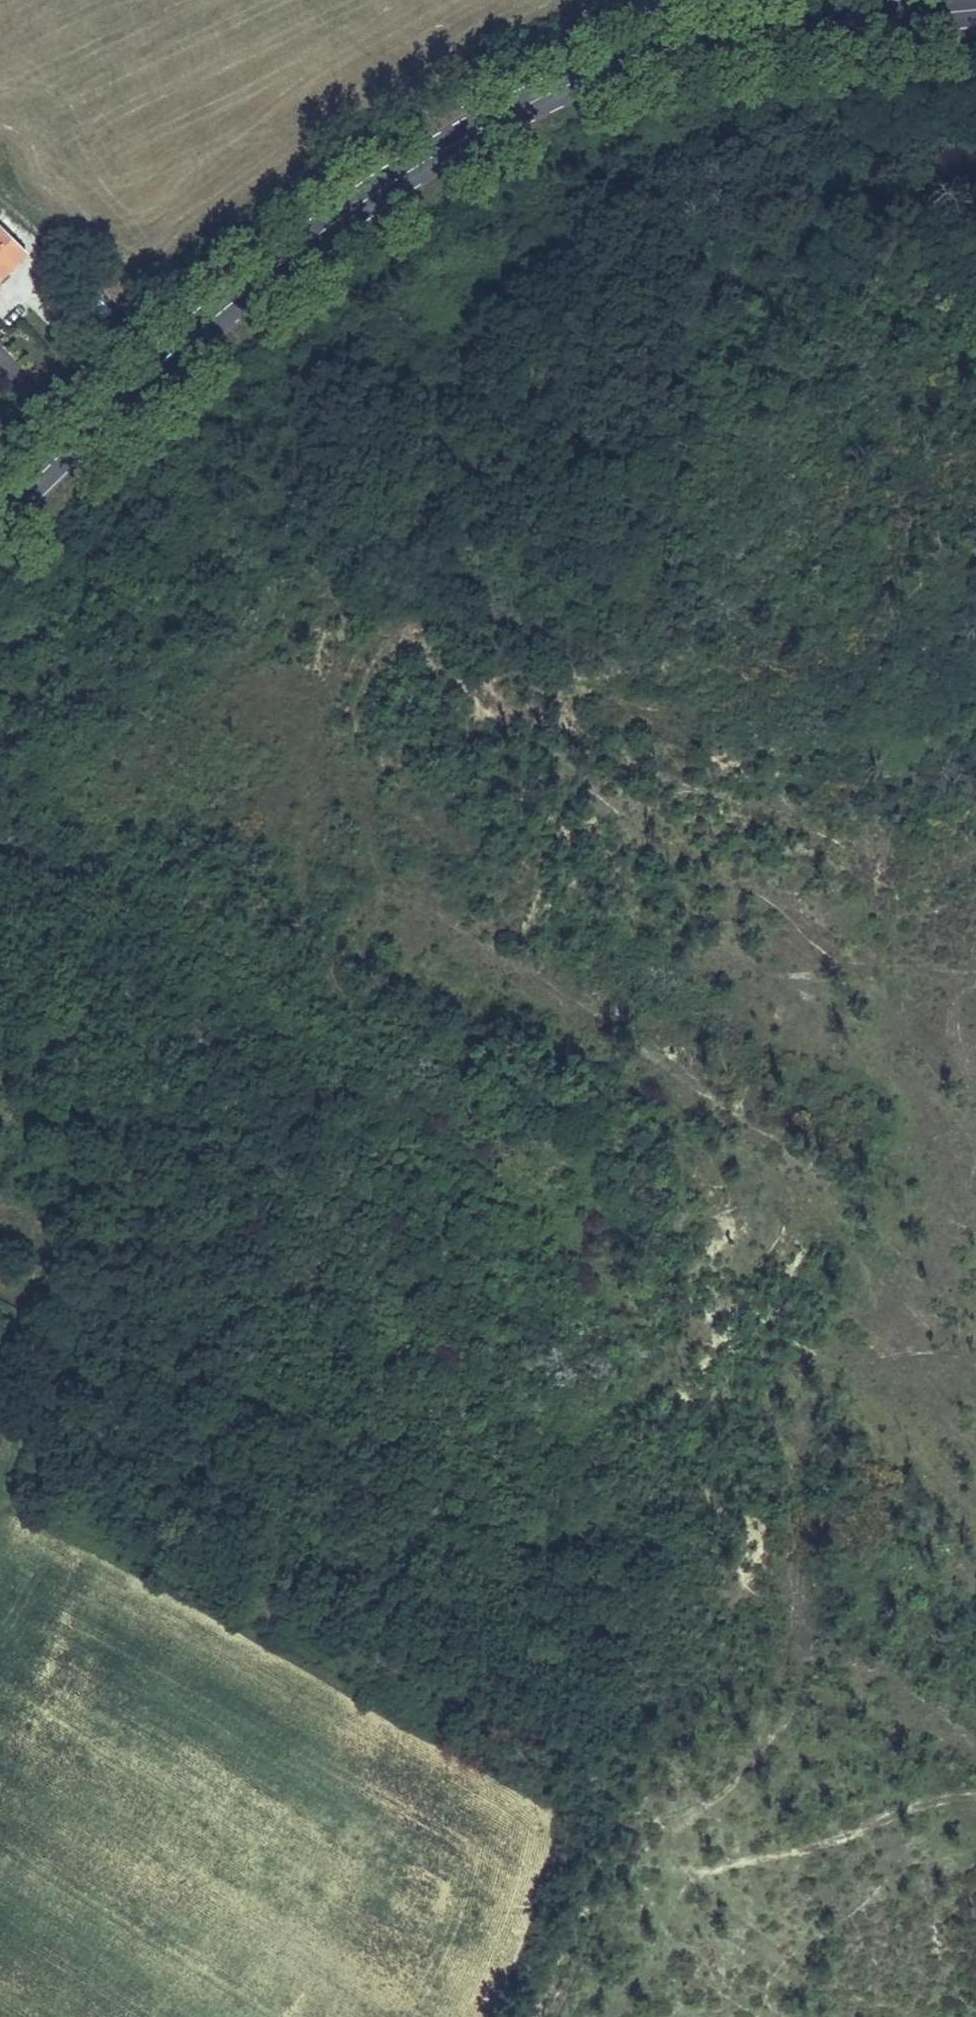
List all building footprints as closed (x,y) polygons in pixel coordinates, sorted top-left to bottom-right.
[(0,236),(0,286),(25,265),(0,236)]
